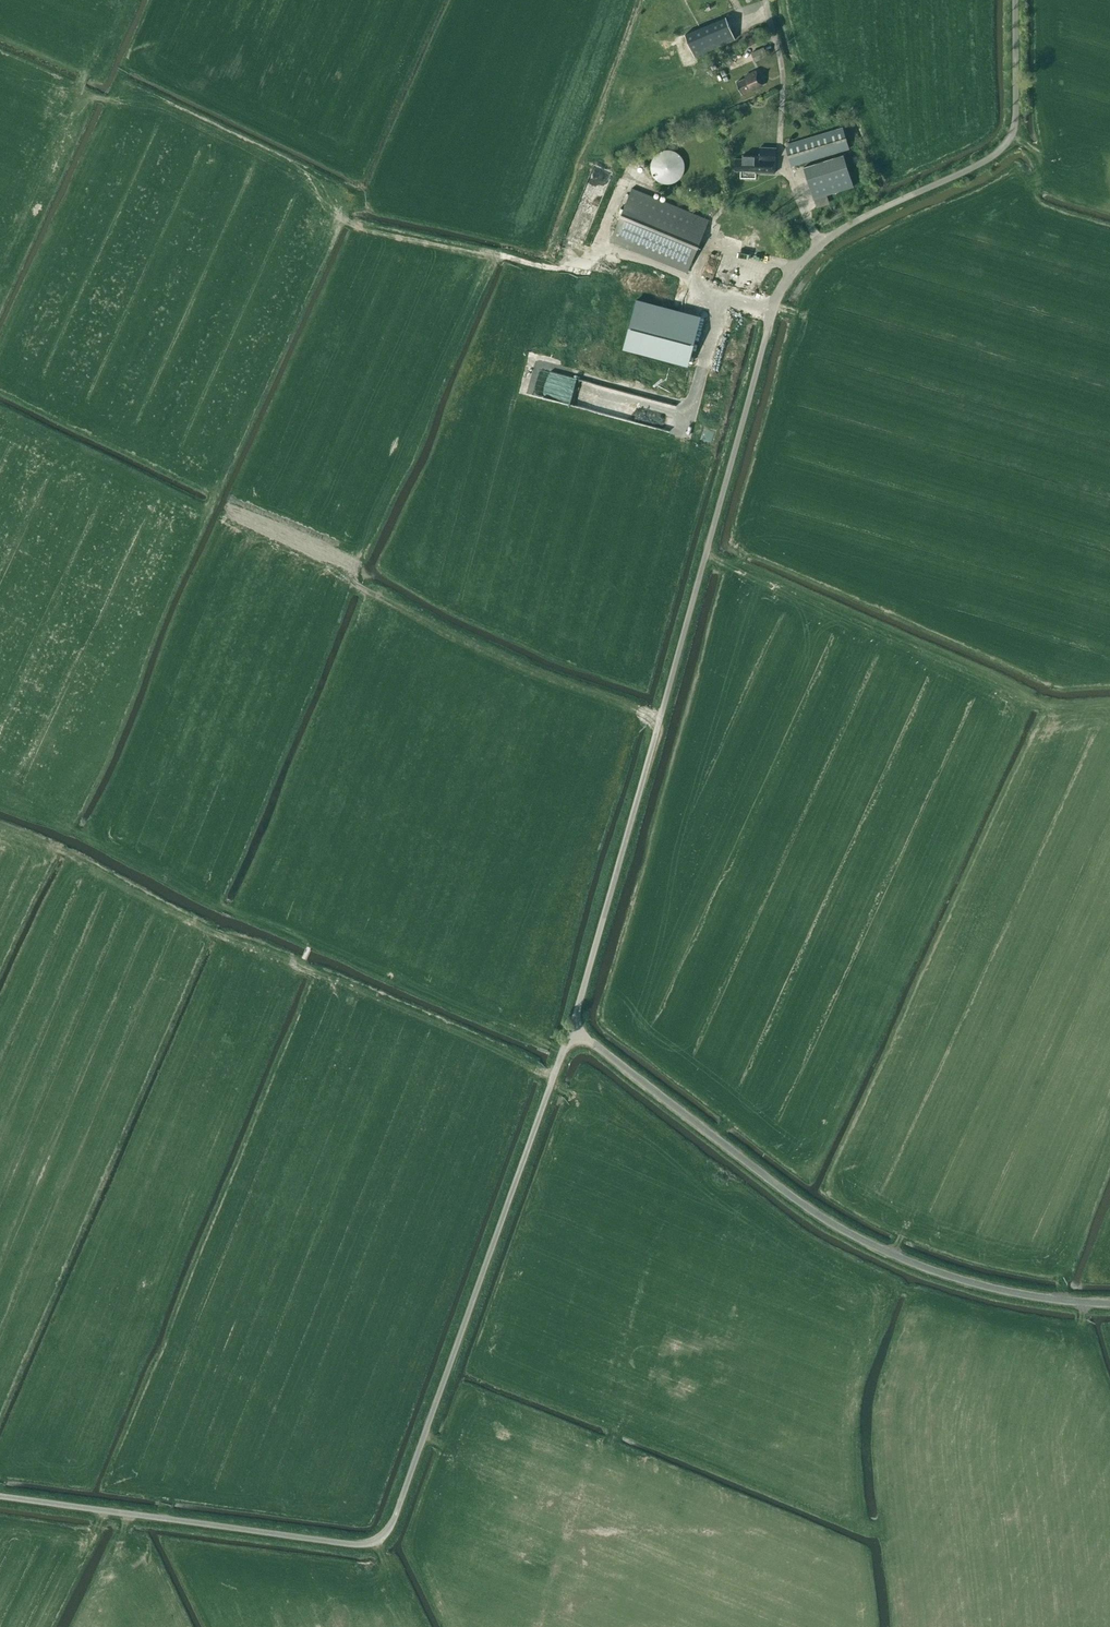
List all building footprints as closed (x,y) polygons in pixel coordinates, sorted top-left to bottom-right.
[(685,34),(695,56),(736,39),(726,16),(685,34)] [(752,53),(756,61),(768,55),(764,47),(752,53)] [(745,78),(737,81),(743,94),(751,91),(764,86),(757,70),(744,76),(745,78)] [(785,144),(791,165),(849,148),(843,127),(785,144)] [(755,172),(775,173),(776,147),(760,147),(760,156),(743,155),(743,158),(735,158),(735,170),(756,170),(755,172)] [(652,161),(652,166),(652,171),(655,176),(659,180),(663,182),(668,183),(674,182),(678,180),(682,176),(685,171),(685,166),(685,161),(682,156),(679,152),(674,150),(669,149),(663,150),(659,152),(655,156),(652,161)] [(854,187),(844,154),(804,167),(814,200),(854,187)] [(611,239),(687,271),(709,220),(632,188),(611,239)] [(713,216),(717,208),(710,205),(706,213),(713,216)] [(623,346),(687,363),(700,318),(636,300),(623,346)] [(544,395),(562,401),(570,376),(551,370),(544,395)]
